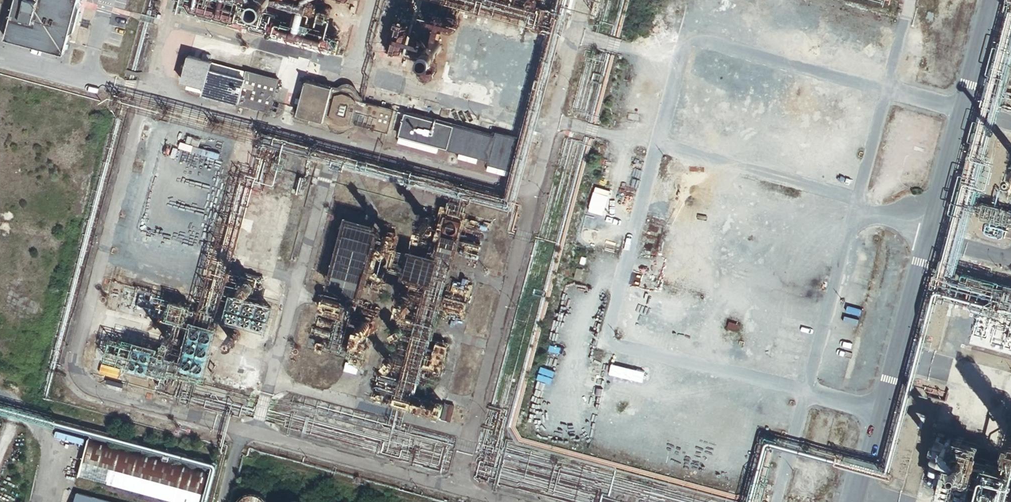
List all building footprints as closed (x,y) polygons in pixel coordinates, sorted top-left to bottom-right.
[(77,0),(14,0),(4,40),(63,55),(77,0)] [(537,5),(537,3),(536,2),(536,1),(535,0),(527,0),(526,0),(526,2),(525,3),(525,5),(526,6),(527,7),(528,8),(529,9),(530,9),(532,9),(533,9),(534,8),(535,7),(536,6),(537,5)] [(439,54),(440,52),(440,50),(439,48),(439,47),(437,45),(436,44),(434,43),(433,43),(430,43),(429,44),(427,45),(426,47),(425,48),(425,50),(425,52),(426,54),(427,55),(428,57),(430,57),(431,58),(433,58),(435,58),(437,57),(438,55),(439,54)] [(204,90),(203,96),(267,114),(276,83),(245,75),(244,82),(208,72),(209,66),(188,60),(181,84),(204,90)] [(245,75),(209,66),(208,72),(244,82),(245,75)] [(337,92),(305,84),(296,117),(329,126),(329,127),(331,129),(332,132),(335,133),(338,134),(341,134),(344,133),(347,131),(348,128),(351,129),(352,126),(385,135),(390,113),(359,105),(360,101),(355,100),(355,97),(354,95),(352,92),(349,89),(347,89),(344,89),(342,89),(339,90),(337,92)] [(480,137),(404,116),(398,138),(489,163),(487,167),(507,172),(515,141),(496,136),(494,141),(480,137)] [(480,137),(494,141),(496,136),(497,131),(483,126),(480,137)] [(359,295),(378,228),(349,220),(330,287),(359,295)] [(358,367),(346,363),(344,371),(356,374),(358,367)] [(450,422),(455,407),(445,405),(441,420),(450,422)] [(88,445),(78,479),(164,501),(198,501),(205,476),(88,445)] [(266,501),(265,499),(263,498),(262,496),(260,495),(258,494),(256,494),(254,494),(252,494),(249,494),(247,494),(245,495),(243,496),(242,498),(240,499),(239,501),(238,501),(267,501),(266,501)]
